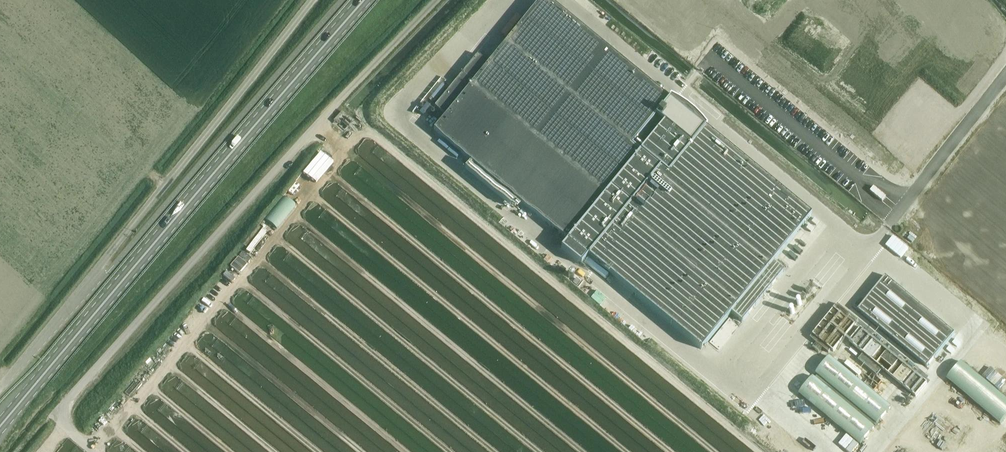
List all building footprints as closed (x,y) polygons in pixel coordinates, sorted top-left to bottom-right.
[(433,131),(567,241),(561,249),(582,266),(582,265),(628,303),(634,296),(702,352),(732,314),(743,323),(785,272),(774,263),(813,217),(699,124),(685,141),(691,146),(668,175),(640,152),(632,146),(655,116),(662,122),(676,105),(669,99),(548,0),(540,0),(488,64),(477,55),(434,107),(445,116),(433,131)] [(317,171),(311,166),(298,180),(304,185),(317,171)] [(874,188),(869,194),(880,204),(885,198),(874,188)] [(886,277),(858,311),(927,368),(955,334),(886,277)] [(830,357),(815,374),(877,425),(891,408),(830,357)] [(947,379),(1000,424),(1005,417),(1005,400),(961,362),(947,379)] [(813,377),(799,394),(860,445),(874,428),(813,377)]
